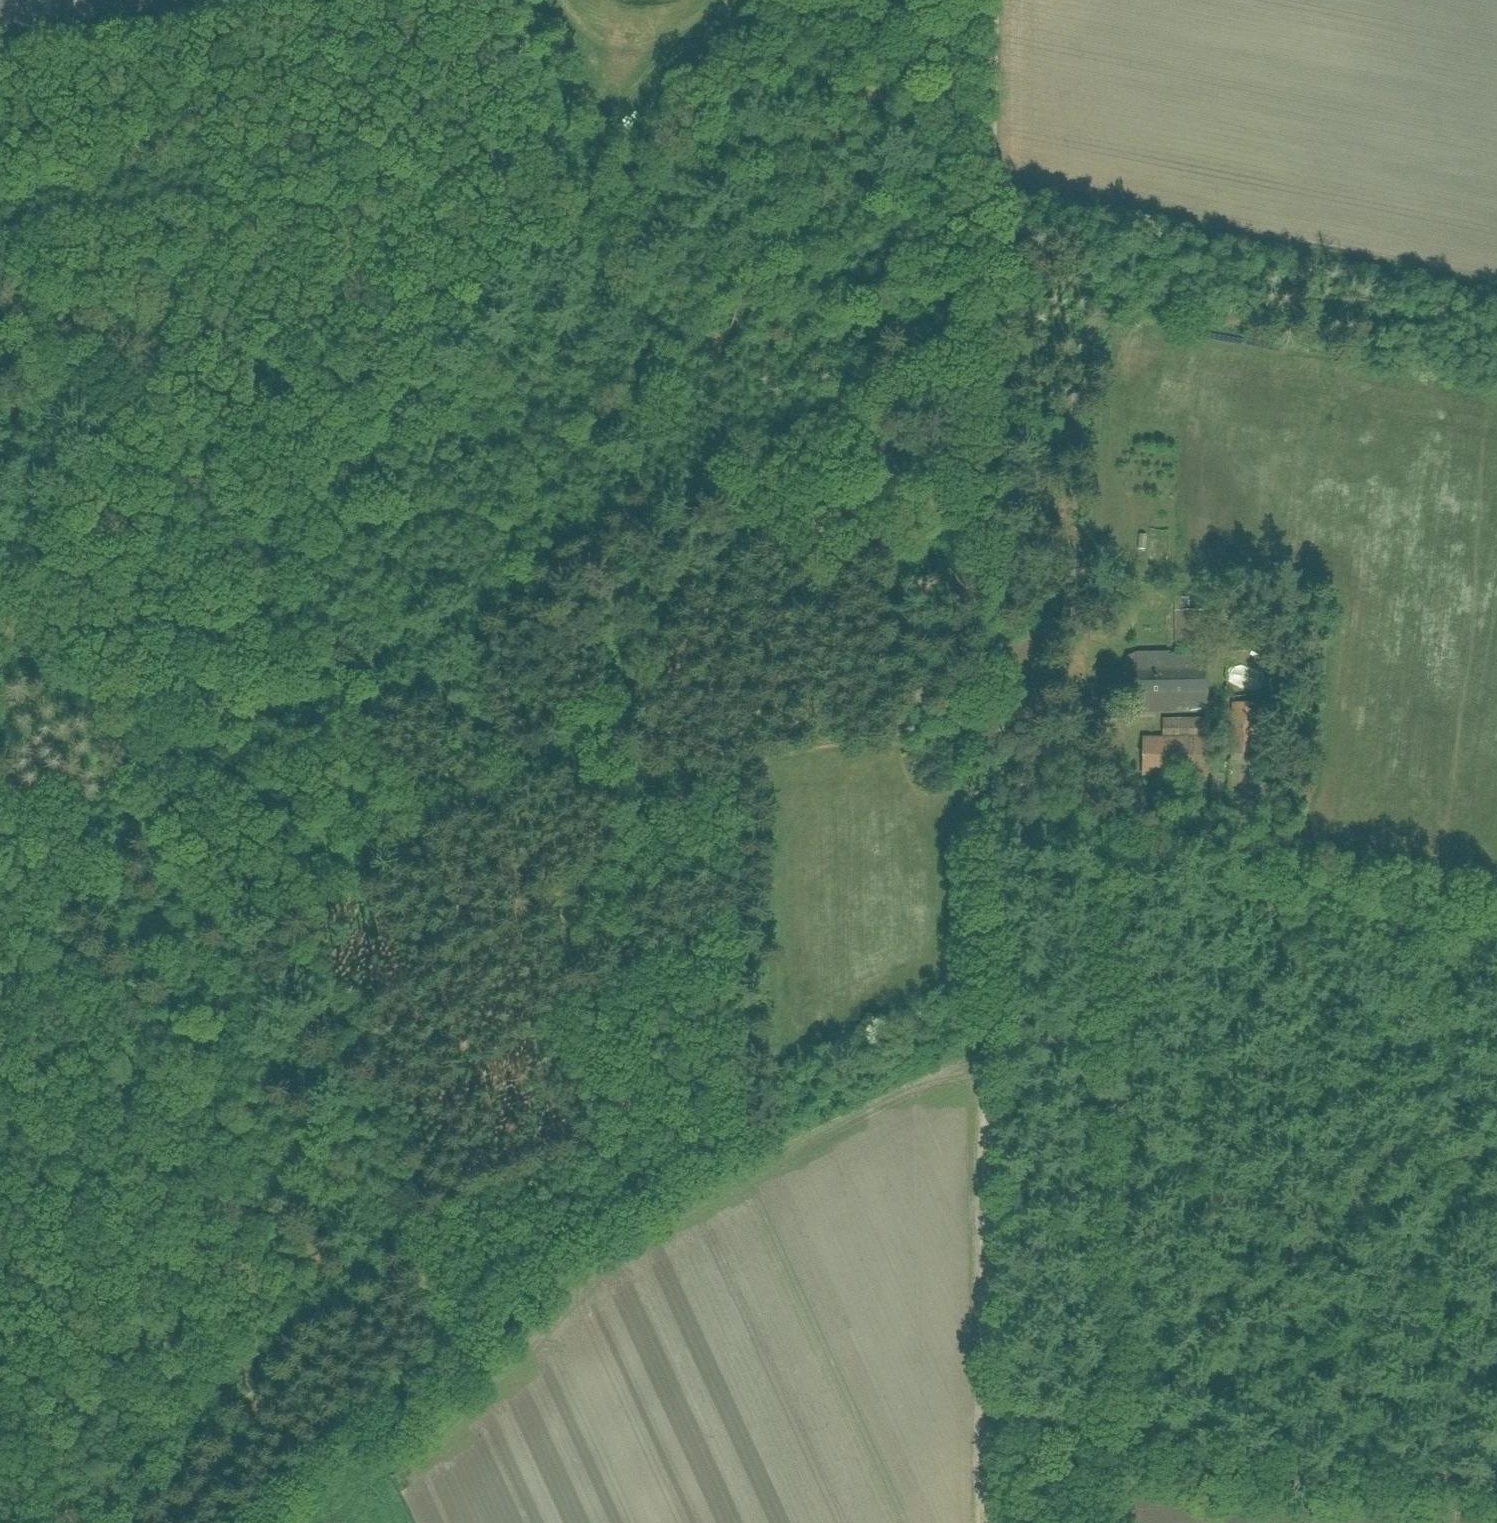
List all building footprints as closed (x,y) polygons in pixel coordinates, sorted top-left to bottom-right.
[(1203,649),(1203,608),(1175,609),(1176,650),(1203,649)] [(1183,664),(1137,665),(1137,699),(1206,698),(1206,663),(1183,663),(1183,664)] [(1239,699),(1248,699),(1249,678),(1240,678),(1239,699)] [(1229,751),(1254,751),(1258,705),(1233,705),(1229,751)] [(1143,736),(1142,766),(1141,777),(1205,777),(1205,767),(1206,720),(1164,721),(1163,736),(1143,736)]
